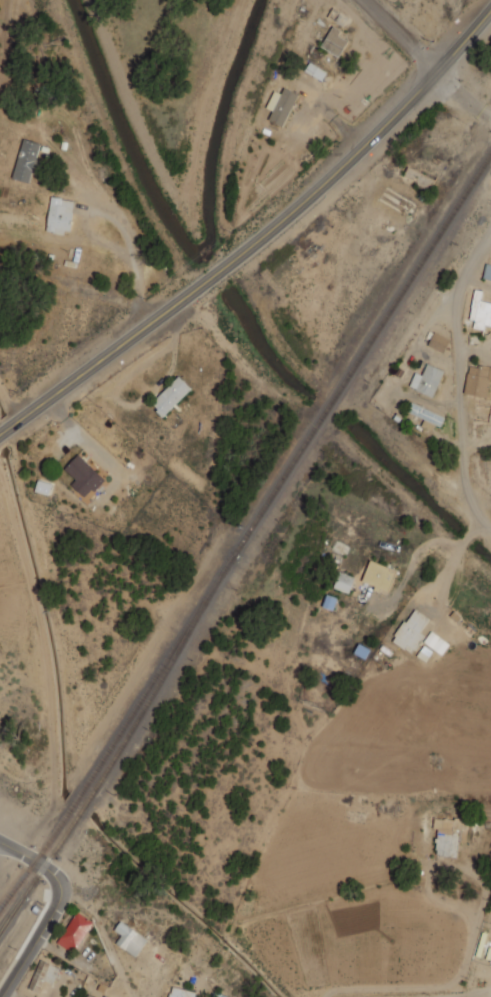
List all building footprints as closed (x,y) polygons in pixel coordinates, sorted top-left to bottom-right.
[(321,47),(339,56),(347,40),(337,36),(340,30),(331,26),(321,47)] [(304,71),(321,80),(326,71),(309,62),(304,71)] [(266,108),(272,110),(268,120),(283,127),(297,94),(284,88),(281,94),(273,91),(266,108)] [(13,179),(31,182),(38,143),(21,140),(13,179)] [(429,190),(434,179),(408,166),(402,176),(429,190)] [(50,196),(61,197),(60,199),(73,201),(71,212),(72,212),(70,230),(63,230),(63,234),(52,233),(52,231),(45,230),(50,196)] [(76,247),(81,248),(77,262),(72,260),(76,247)] [(486,263),(482,277),(490,280),(490,264),(486,263)] [(475,320),(473,328),(483,329),(484,325),(490,326),(490,303),(480,301),(482,291),(474,289),(469,319),(475,320)] [(449,339),(434,332),(427,345),(443,353),(449,339)] [(422,375),(415,372),(409,386),(432,396),(443,370),(427,364),(422,375)] [(486,398),(490,379),(490,368),(469,364),(463,393),(486,398)] [(178,376),(190,388),(162,417),(155,410),(157,409),(151,403),(178,376)] [(435,432),(442,416),(411,402),(407,411),(424,419),(421,425),(435,432)] [(70,484),(85,498),(103,479),(78,454),(64,469),(75,479),(70,484)] [(35,492),(49,494),(52,483),(37,479),(35,492)] [(388,591),(396,571),(370,560),(361,580),(388,591)] [(354,577),(338,572),(333,588),(349,593),(354,577)] [(333,610),(336,597),(326,594),(322,607),(333,610)] [(424,634),(419,631),(428,619),(414,608),(391,640),(411,653),(424,634)] [(449,644),(431,631),(423,642),(441,654),(449,644)] [(432,651),(424,645),(417,655),(425,661),(432,651)] [(456,857),(459,831),(453,830),(454,820),(434,818),(433,828),(438,828),(435,855),(456,857)] [(73,953),(93,922),(77,911),(56,943),(73,953)] [(114,930),(121,935),(116,943),(135,957),(148,940),(121,920),(114,930)] [(59,967),(39,960),(28,988),(39,993),(43,980),(53,983),(59,967)] [(197,991),(169,987),(168,996),(196,996),(197,991)]
